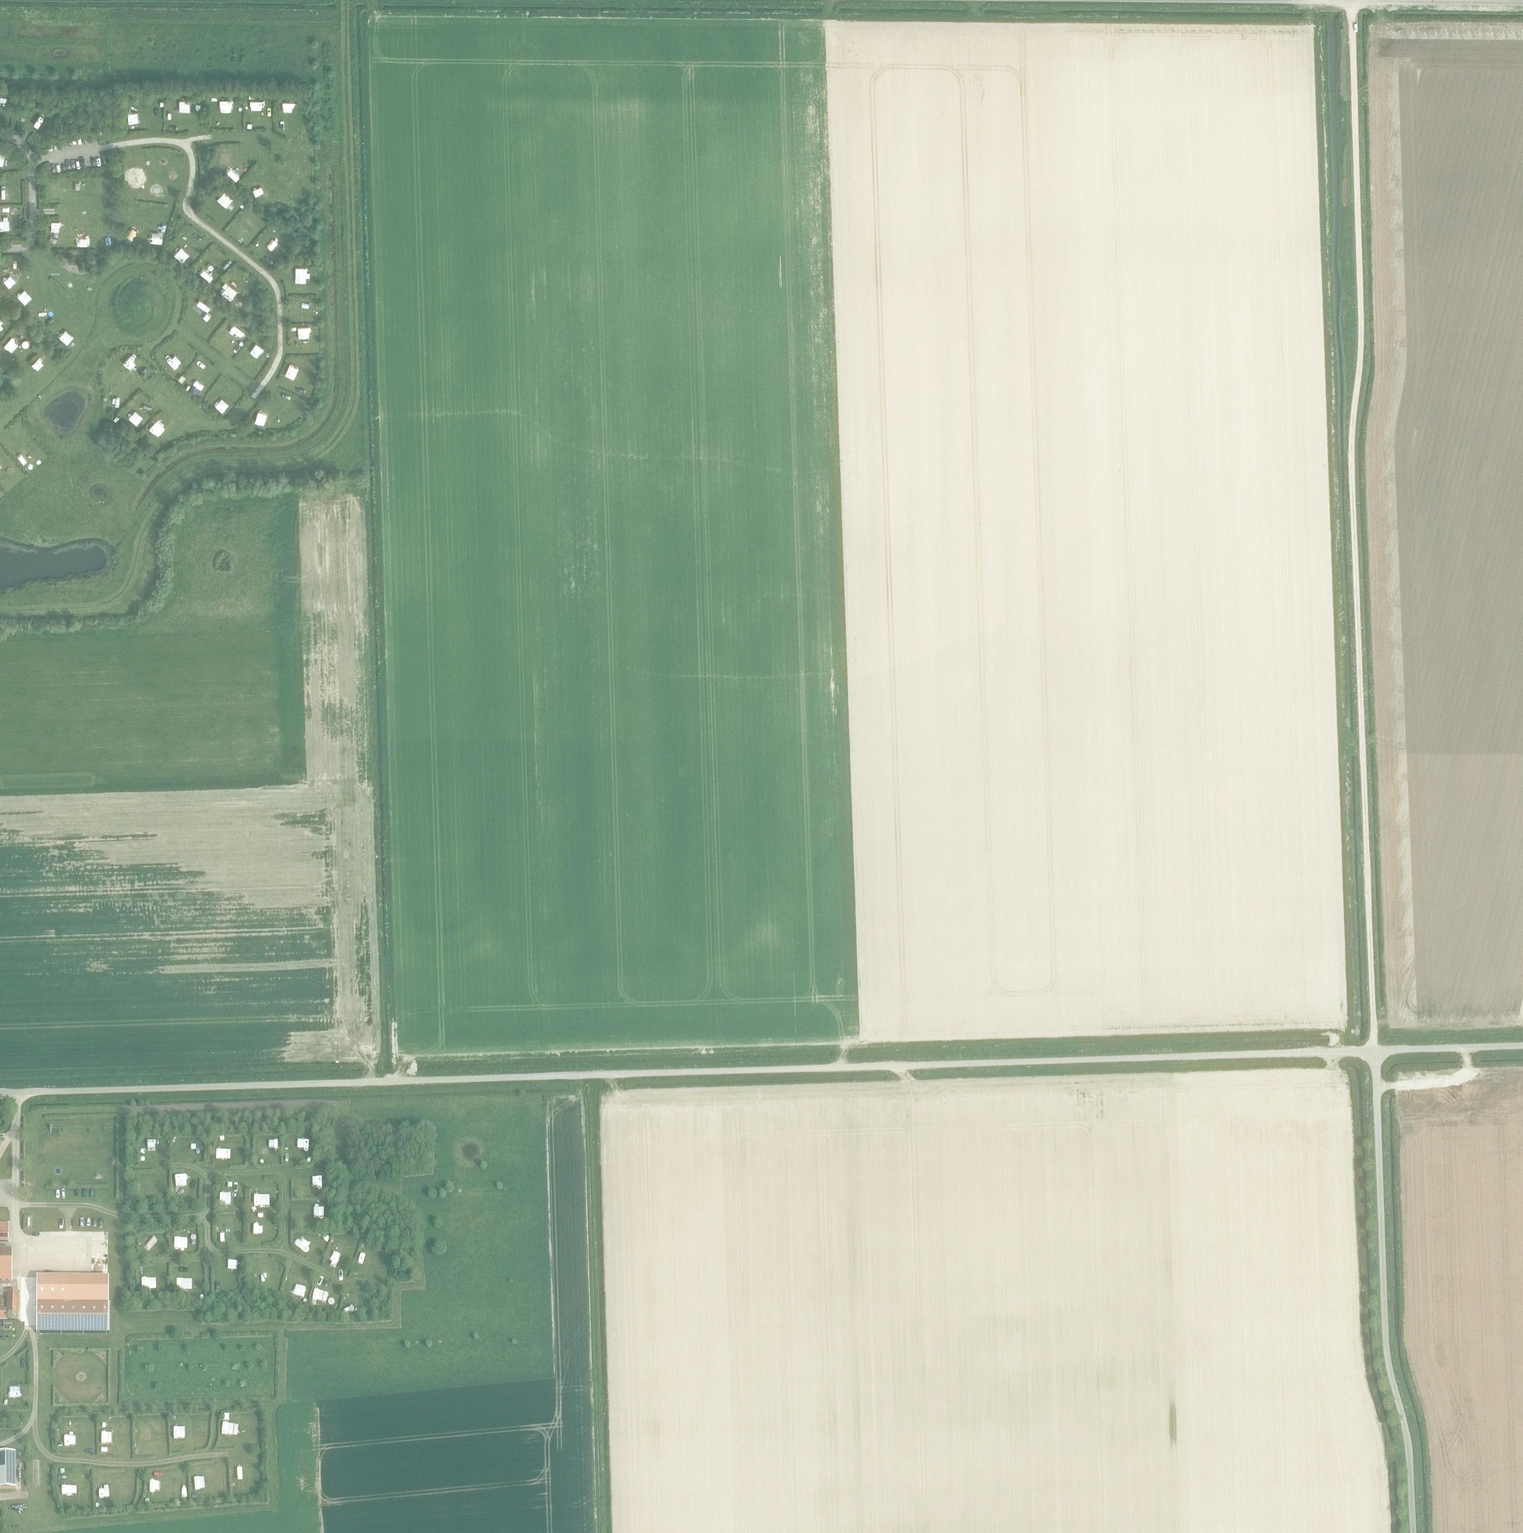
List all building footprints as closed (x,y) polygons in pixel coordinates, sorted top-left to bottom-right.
[(9,97),(10,86),(0,85),(0,97),(9,97)] [(147,91),(148,101),(159,101),(159,90),(147,91)] [(185,91),(173,92),(174,102),(185,102),(185,91)] [(287,91),(287,106),(298,105),(298,91),(287,91)] [(222,92),(222,100),(235,99),(235,92),(222,92)] [(13,180),(4,180),(4,194),(13,194),(13,180)] [(253,186),(264,193),(268,188),(257,180),(253,186)] [(187,244),(181,251),(188,257),(194,250),(187,244)] [(4,268),(8,278),(20,274),(16,263),(4,268)] [(296,276),(308,276),(309,265),(297,264),(296,276)] [(208,295),(203,303),(209,306),(214,298),(208,295)] [(304,306),(311,306),(312,296),(304,295),(304,306)] [(68,318),(59,326),(69,337),(78,329),(68,318)] [(258,344),(251,352),(256,356),(263,348),(258,344)] [(135,408),(141,412),(146,404),(139,400),(135,408)] [(157,433),(165,425),(157,417),(149,425),(157,433)] [(195,1136),(195,1144),(206,1144),(205,1135),(195,1136)] [(298,1150),(299,1141),(289,1141),(289,1150),(298,1150)] [(147,1190),(158,1190),(157,1177),(147,1177),(147,1190)] [(301,1179),(301,1190),(312,1190),(311,1179),(301,1179)] [(8,1241),(8,1224),(0,1224),(0,1241),(8,1241)] [(368,1261),(370,1247),(365,1246),(362,1260),(368,1261)] [(49,1259),(48,1263),(53,1264),(53,1266),(66,1269),(69,1252),(48,1248),(46,1258),(49,1259)] [(11,1280),(11,1250),(0,1250),(0,1280),(11,1280)] [(287,1263),(288,1255),(277,1254),(276,1262),(287,1263)] [(229,1265),(220,1265),(220,1274),(229,1274),(229,1265)] [(37,1333),(108,1333),(109,1277),(37,1276),(37,1333)] [(317,1289),(317,1297),(327,1296),(326,1289),(317,1289)] [(7,1314),(18,1314),(19,1291),(8,1291),(7,1314)] [(112,1428),(123,1424),(119,1414),(108,1418),(112,1428)] [(15,1488),(15,1453),(0,1453),(0,1488),(15,1488)] [(255,1458),(243,1459),(244,1472),(256,1471),(255,1458)]
